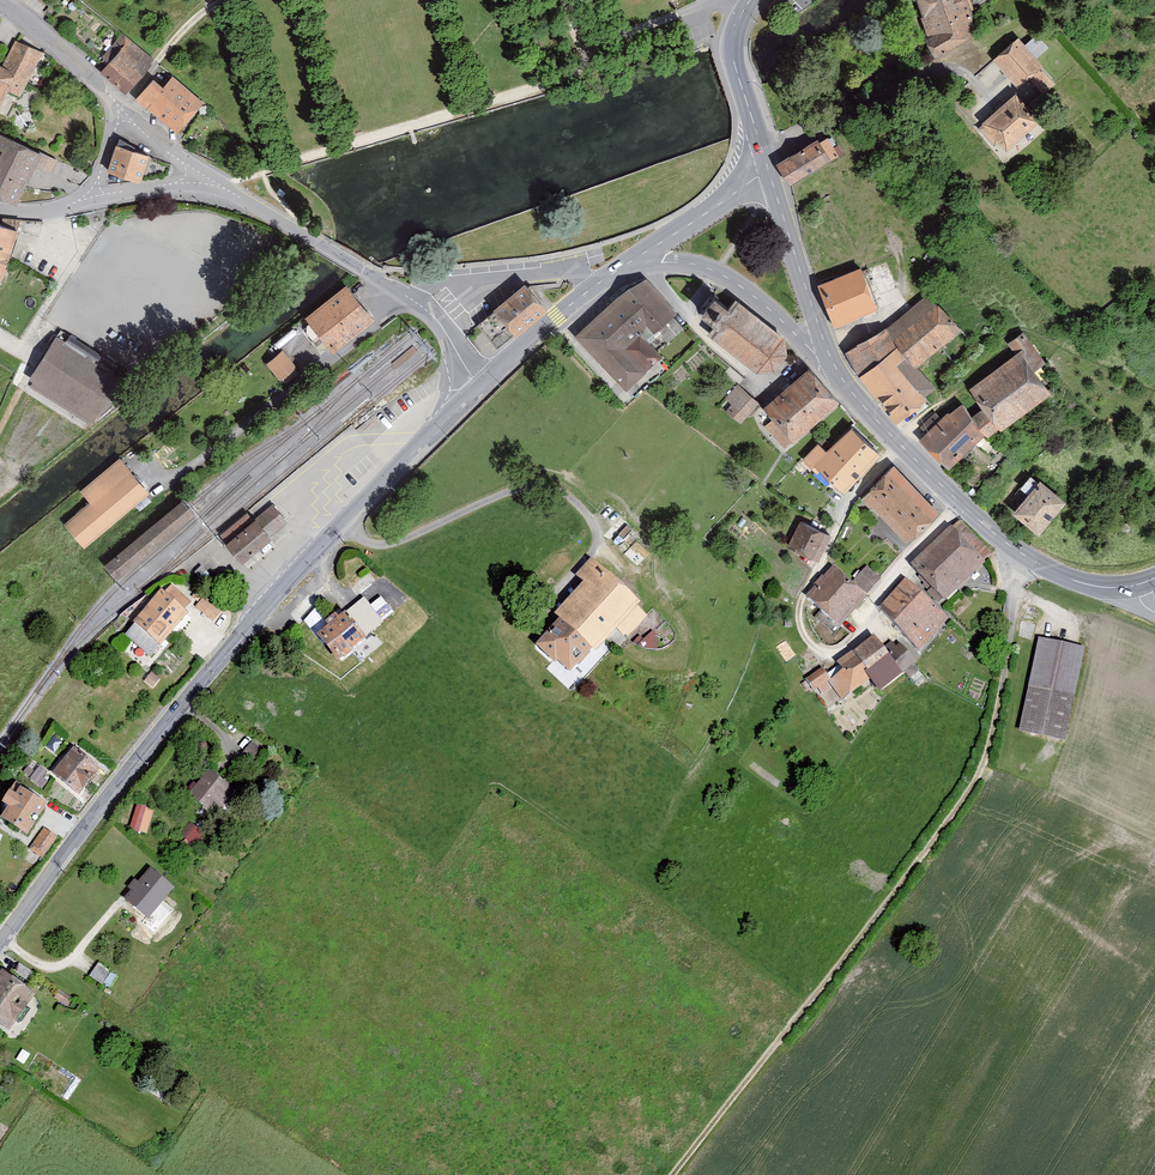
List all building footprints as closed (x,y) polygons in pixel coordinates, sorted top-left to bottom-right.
[(676,10),(696,0),(671,0),(676,10)] [(938,53),(983,39),(971,0),(922,0),(938,53)] [(96,69),(126,93),(154,58),(124,34),(96,69)] [(984,123),(1007,150),(1045,119),(1032,104),(1057,83),(1019,36),(994,57),(1022,92),(984,123)] [(18,39),(4,66),(0,64),(0,116),(12,93),(24,99),(48,54),(18,39)] [(180,135),(208,103),(175,74),(166,85),(158,78),(139,99),(180,135)] [(4,131),(0,139),(0,194),(18,203),(38,164),(56,172),(61,160),(4,131)] [(827,136),(780,167),(793,186),(840,155),(827,136)] [(153,157),(121,145),(112,169),(143,181),(153,157)] [(0,223),(0,281),(2,282),(22,230),(0,223)] [(866,267),(822,284),(836,326),(851,321),(861,345),(846,353),(862,379),(900,425),(940,391),(922,371),(966,329),(931,293),(885,331),(876,313),(882,309),(866,267)] [(703,335),(648,272),(577,333),(629,393),(651,373),(627,345),(650,324),(678,357),(703,335)] [(501,351),(552,306),(529,280),(478,325),(501,351)] [(350,285),(309,317),(335,351),(377,320),(350,285)] [(721,325),(711,336),(761,373),(776,374),(791,358),(789,339),(741,299),(735,307),(721,296),(706,313),(721,325)] [(1052,361),(1027,331),(1011,343),(1019,354),(973,389),(987,407),(976,414),(966,404),(954,414),(952,411),(923,440),(953,470),(991,436),(993,437),(1004,429),(1006,431),(1056,393),(1041,371),(1052,361)] [(124,380),(57,338),(30,384),(93,423),(124,380)] [(282,351),(268,364),(285,383),(300,369),(282,351)] [(843,401),(813,368),(766,409),(774,417),(765,425),(787,450),(843,401)] [(744,423),(762,402),(743,385),(724,406),(744,423)] [(886,454),(859,426),(832,450),(823,442),(806,460),(816,470),(821,465),(850,493),(886,454)] [(70,527),(89,550),(95,545),(153,498),(123,461),(84,492),(96,506),(70,527)] [(943,512),(896,465),(863,498),(910,545),(943,512)] [(1033,494),(1018,512),(1045,534),(1072,501),(1046,478),(1043,481),(1036,475),(1025,488),(1033,494)] [(182,501),(106,563),(118,577),(194,514),(188,507),(182,501)] [(226,540),(243,562),(291,524),(273,503),(226,540)] [(836,533),(803,516),(789,544),(822,560),(836,533)] [(997,555),(964,519),(915,565),(948,601),(997,555)] [(564,621),(540,647),(560,666),(563,664),(575,675),(598,653),(600,655),(622,631),(630,640),(651,617),(643,609),(646,606),(594,560),(579,576),(588,585),(560,617),(564,621)] [(211,575),(204,567),(199,573),(206,580),(211,575)] [(839,567),(808,598),(824,611),(818,619),(836,634),(871,597),(839,567)] [(870,567),(857,582),(871,594),(884,579),(870,567)] [(950,620),(908,581),(881,610),(921,651),(950,620)] [(189,612),(196,604),(174,586),(168,593),(165,590),(136,624),(138,625),(128,637),(155,660),(193,615),(189,612)] [(208,597),(198,608),(216,623),(225,612),(208,597)] [(307,598),(295,610),(308,623),(320,611),(307,598)] [(318,636),(339,662),(395,615),(381,599),(371,608),(363,598),(318,636)] [(887,695),(909,678),(901,668),(879,638),(841,664),(843,666),(831,674),(827,669),(808,680),(821,699),(836,689),(843,698),(854,697),(875,682),(887,695)] [(1088,648),(1042,638),(1021,731),(1067,742),(1088,648)] [(895,640),(887,647),(901,668),(915,656),(902,644),(900,647),(895,640)] [(267,751),(254,742),(244,757),(257,765),(267,751)] [(104,771),(71,748),(50,777),(83,800),(104,771)] [(25,773),(43,785),(52,772),(34,760),(25,773)] [(211,770),(191,797),(222,820),(242,794),(211,770)] [(39,794),(20,784),(6,807),(11,810),(4,823),(32,839),(52,807),(37,798),(39,794)] [(156,811),(141,803),(132,831),(149,836),(156,811)] [(198,827),(185,844),(195,852),(209,835),(198,827)] [(60,838),(49,829),(33,851),(44,858),(60,838)] [(150,867),(123,899),(149,920),(175,888),(150,867)] [(114,973),(101,963),(92,977),(104,985),(114,973)] [(38,974),(22,964),(16,973),(32,983),(38,974)] [(0,982),(0,1025),(14,1034),(39,996),(6,974),(0,982)] [(76,999),(62,990),(57,1000),(71,1008),(76,999)]
